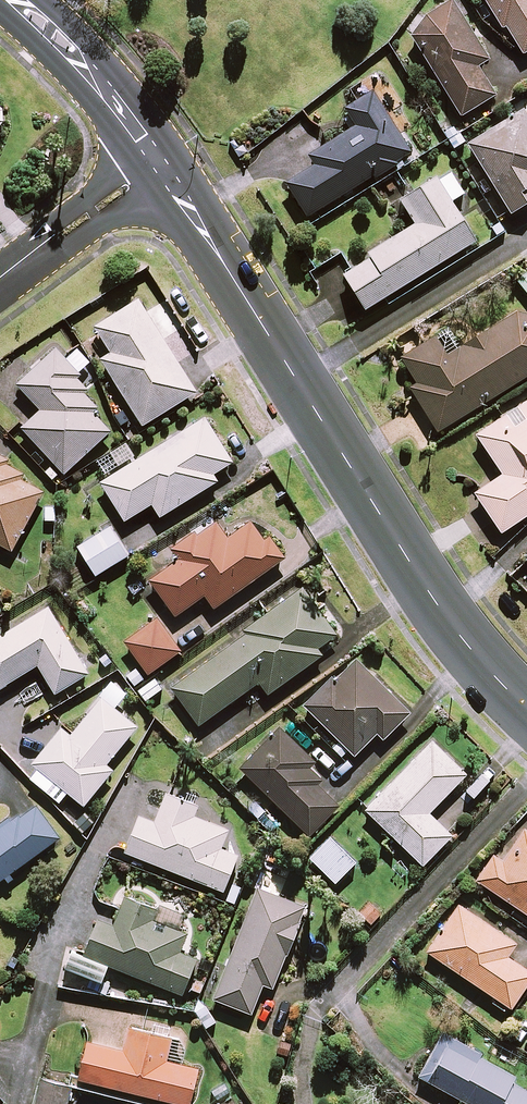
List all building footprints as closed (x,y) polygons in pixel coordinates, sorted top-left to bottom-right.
[(503,31),(507,28),(523,54),(526,52),(526,0),(485,0),(503,31)] [(488,58),(453,1),(407,30),(462,117),(496,95),(477,65),(488,58)] [(381,105),(373,92),(345,109),(356,126),(310,155),(316,165),(287,184),(307,217),(411,152),(388,114),(397,108),(391,99),(381,105)] [(524,110),(468,143),(511,214),(526,204),(526,114),(524,110)] [(463,194),(449,171),(401,201),(416,224),(369,253),(372,258),(344,275),(366,309),(475,242),(450,202),(463,194)] [(514,278),(526,295),(526,273),(525,270),(514,278)] [(196,392),(139,300),(95,327),(111,353),(101,359),(143,426),(196,392)] [(448,355),(436,336),(402,358),(417,383),(411,388),(438,432),(526,376),(526,306),(448,355)] [(95,378),(63,343),(18,385),(41,410),(22,428),(64,474),(110,432),(76,395),(95,378)] [(477,436),(503,474),(475,493),(502,533),(526,515),(526,401),(477,436)] [(232,462),(205,418),(101,483),(125,521),(152,504),(160,517),(217,482),(212,475),(232,462)] [(135,455),(126,442),(100,460),(109,473),(135,455)] [(0,453),(0,544),(10,550),(42,492),(21,480),(23,476),(3,464),(7,457),(0,453)] [(190,537),(172,550),(179,560),(150,580),(175,616),(205,595),(214,608),(284,559),(269,537),(264,541),(250,522),(227,538),(211,515),(186,532),(190,537)] [(128,556),(111,527),(78,547),(96,576),(128,556)] [(335,636),(302,590),(246,630),(248,633),(172,688),(199,726),(259,682),(268,694),(320,656),(316,650),(335,636)] [(48,608),(0,637),(0,688),(38,665),(55,694),(88,674),(48,608)] [(180,651),(158,619),(125,642),(148,674),(180,651)] [(410,712),(357,659),(337,680),(333,677),(304,706),(354,756),(377,733),(383,739),(410,712)] [(33,763),(38,767),(30,778),(61,804),(69,793),(84,805),(113,770),(106,765),(138,726),(103,696),(70,736),(62,729),(33,763)] [(318,765),(281,728),(241,767),(308,835),(338,805),(320,787),(325,782),(313,770),(318,765)] [(466,774),(433,742),(366,810),(423,865),(452,836),(428,813),(466,774)] [(198,805),(167,792),(155,823),(139,816),(125,852),(224,892),(238,856),(221,848),(228,830),(193,816),(198,805)] [(31,802),(0,825),(0,881),(58,838),(31,802)] [(525,832),(505,861),(490,851),(472,877),(526,914),(526,834),(525,832)] [(356,862),(331,837),(310,858),(335,883),(356,862)] [(305,907),(257,888),(213,999),(251,1014),(263,984),(273,988),(305,907)] [(156,908),(126,896),(114,926),(98,920),(84,956),(72,952),(66,967),(102,982),(108,965),(184,995),(198,959),(180,952),(187,934),(151,920),(156,908)] [(460,905),(428,951),(511,1009),(526,985),(526,970),(507,956),(515,943),(460,905)] [(130,1027),(124,1051),(88,1042),(79,1080),(182,1103),(189,1103),(197,1068),(169,1062),(174,1038),(130,1027)] [(443,1033),(419,1076),(470,1103),(526,1103),(526,1085),(481,1060),(484,1055),(443,1033)] [(40,1080),(35,1103),(67,1103),(71,1086),(40,1080)]
